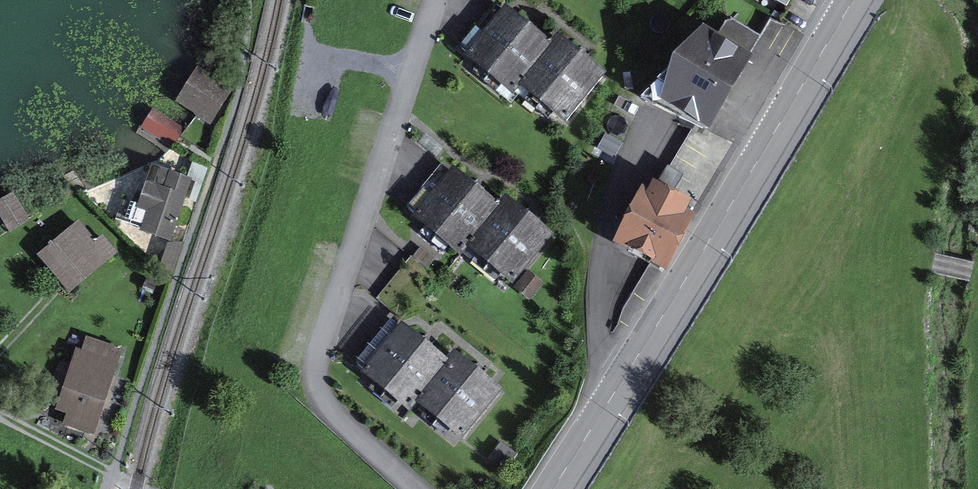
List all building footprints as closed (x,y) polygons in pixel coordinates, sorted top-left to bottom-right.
[(519,84),(517,83),(552,40),(505,2),(502,6),(497,2),(478,26),(476,24),(460,44),(468,50),(465,54),(480,65),(473,73),(494,90),(501,82),(513,92),(519,84)] [(726,21),(719,33),(721,34),(752,53),(762,36),(734,19),(726,21)] [(704,23),(673,53),(672,57),(657,78),(665,83),(661,97),(706,125),(710,127),(755,54),(752,53),(721,34),(719,33),(704,23)] [(559,32),(552,40),(517,83),(519,84),(513,92),(501,82),(494,90),(511,103),(518,95),(536,110),(542,102),(566,122),(607,71),(559,32)] [(234,89),(198,66),(175,101),(196,114),(211,124),(234,89)] [(703,131),(706,125),(661,97),(665,83),(657,78),(640,96),(703,131)] [(186,128),(154,108),(141,127),(174,148),(186,128)] [(624,143),(605,133),(597,147),(616,157),(624,143)] [(138,205),(137,207),(147,211),(141,228),(140,231),(171,242),(193,177),(152,163),(138,205)] [(450,169),(442,164),(408,205),(415,211),(450,169)] [(498,200),(454,164),(450,169),(415,211),(411,216),(425,228),(421,232),(444,251),(448,246),(459,255),(467,246),(502,203),(498,200)] [(649,189),(642,185),(613,241),(667,269),(696,212),(688,208),(694,198),(654,177),(649,189)] [(556,233),(505,192),(498,200),(502,203),(467,246),(477,255),(472,262),(495,280),(500,273),(514,284),(556,233)] [(13,193),(0,200),(0,216),(9,232),(29,220),(13,193)] [(137,207),(138,205),(122,199),(115,219),(141,228),(147,211),(137,207)] [(95,240),(78,220),(37,254),(69,293),(118,252),(102,234),(95,240)] [(435,258),(421,246),(413,256),(427,267),(435,258)] [(545,283),(529,270),(514,287),(530,300),(545,283)] [(398,324),(391,319),(356,362),(363,368),(398,324)] [(446,357),(402,320),(398,324),(363,368),(360,371),(374,383),(397,401),(410,412),(417,404),(414,401),(449,359),(446,357)] [(123,348),(86,336),(81,349),(76,347),(56,410),(67,413),(64,424),(95,434),(123,348)] [(504,389),(454,347),(446,357),(449,359),(414,401),(417,404),(462,441),(504,389)] [(397,401),(374,383),(370,388),(393,407),(397,401)] [(516,453),(501,442),(488,459),(503,471),(516,453)]
